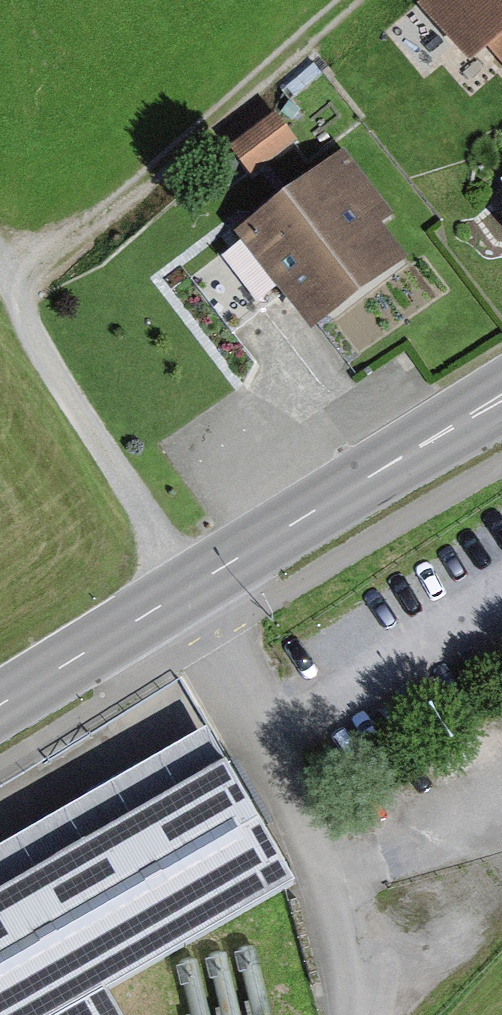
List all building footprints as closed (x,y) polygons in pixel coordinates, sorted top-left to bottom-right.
[(473,70),(500,48),(501,51),(501,0),(417,0),(473,70)] [(253,136),(226,157),(248,186),(276,165),(253,136)] [(240,230),(314,335),(412,267),(388,233),(405,222),(355,151),(240,230)] [(212,733),(0,855),(0,1014),(128,1014),(121,1000),(306,894),(212,733)]
